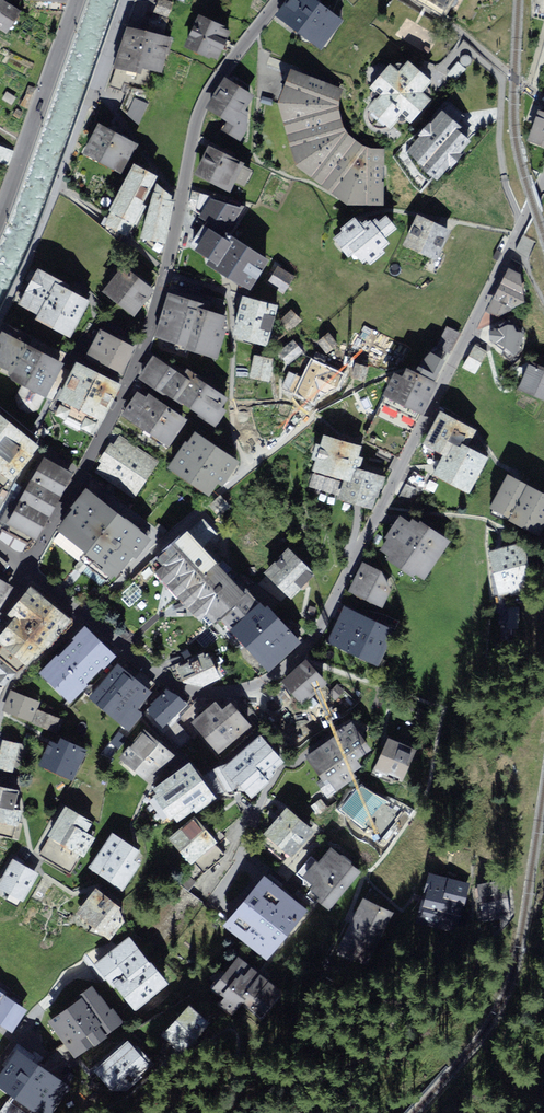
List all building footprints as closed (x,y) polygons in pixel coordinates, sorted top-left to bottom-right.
[(3,33),(18,12),(1,0),(0,0),(0,31),(3,33)] [(277,16),(318,48),(341,20),(315,0),(289,0),(277,16)] [(444,16),(454,0),(419,0),(444,16)] [(195,12),(180,45),(214,60),(229,27),(195,12)] [(168,40),(122,28),(112,66),(158,78),(168,40)] [(470,64),(471,62),(472,60),(471,58),(470,56),(469,55),(467,54),(464,54),(462,55),(461,56),(460,57),(459,59),(459,61),(460,63),(461,64),(462,65),(464,66),(466,66),(468,65),(470,64)] [(386,62),(364,86),(373,94),(361,105),(386,127),(397,115),(406,124),(429,99),(419,89),(430,79),(404,57),(394,69),(386,62)] [(466,69),(457,62),(446,74),(455,81),(466,69)] [(343,88),(291,66),(277,100),(295,162),(347,201),(384,203),(384,147),(371,146),(362,143),(356,139),(348,132),(344,125),(340,112),(339,102),(343,88)] [(255,95),(225,76),(205,106),(227,120),(222,128),(237,137),(247,121),(241,117),(255,95)] [(35,87),(25,84),(18,105),(28,109),(35,87)] [(4,90),(0,95),(0,97),(11,104),(15,97),(4,90)] [(145,102),(132,97),(125,115),(136,123),(145,102)] [(524,140),(543,149),(543,112),(538,109),(524,140)] [(434,171),(467,131),(444,112),(411,152),(434,171)] [(85,153),(118,169),(132,140),(99,124),(85,153)] [(243,161),(209,144),(196,172),(230,189),(243,161)] [(0,146),(0,160),(7,162),(12,150),(0,146)] [(156,174),(133,163),(102,225),(126,237),(156,174)] [(155,180),(141,235),(164,241),(175,198),(171,196),(172,194),(155,180)] [(202,193),(188,212),(222,233),(239,206),(202,193)] [(339,228),(328,237),(343,255),(349,250),(358,262),(363,259),(367,264),(385,251),(381,247),(388,241),(384,235),(396,227),(382,214),(376,219),(374,216),(369,218),(365,216),(357,222),(351,214),(336,225),(339,228)] [(451,231),(416,214),(402,242),(437,259),(451,231)] [(199,225),(184,246),(245,288),(265,259),(230,235),(225,243),(199,225)] [(527,256),(535,241),(523,234),(514,249),(527,256)] [(274,262),(262,282),(281,293),(293,273),(274,262)] [(120,263),(98,290),(130,315),(152,288),(120,263)] [(520,274),(506,268),(485,311),(496,315),(523,301),(520,274)] [(12,307),(65,336),(86,299),(32,269),(12,307)] [(196,303),(167,293),(153,337),(214,359),(224,317),(194,308),(196,303)] [(278,304),(244,294),(233,333),(267,342),(278,304)] [(299,319),(291,310),(280,320),(288,328),(299,319)] [(517,320),(508,319),(490,329),(489,340),(503,351),(503,355),(510,361),(523,350),(525,331),(517,320)] [(459,333),(446,326),(436,346),(448,353),(459,333)] [(98,327),(81,355),(116,375),(132,347),(98,327)] [(46,395),(64,359),(4,329),(0,336),(0,372),(46,395)] [(325,333),(315,340),(323,350),(333,343),(325,333)] [(277,352),(286,362),(300,351),(292,341),(277,352)] [(460,366),(474,374),(488,350),(473,342),(460,366)] [(322,355),(313,351),(310,360),(319,363),(322,355)] [(412,364),(410,368),(434,380),(445,361),(430,351),(416,366),(412,364)] [(270,355),(250,352),(246,377),(266,380),(270,355)] [(167,395),(212,424),(229,399),(194,376),(191,379),(153,354),(138,378),(163,395),(167,395)] [(72,359),(53,396),(100,420),(118,383),(72,359)] [(368,367),(353,361),(347,376),(362,382),(368,367)] [(517,388),(543,399),(543,369),(528,363),(517,388)] [(317,368),(308,364),(303,375),(313,379),(317,368)] [(391,371),(380,394),(421,414),(437,381),(434,380),(410,368),(405,366),(401,376),(391,371)] [(300,375),(285,369),(279,387),(293,392),(300,375)] [(321,388),(302,378),(294,394),(313,404),(321,388)] [(138,391),(122,415),(169,447),(187,420),(149,394),(146,397),(138,391)] [(473,427),(436,408),(421,442),(441,453),(430,472),(465,491),(485,456),(464,444),(473,427)] [(13,482),(36,447),(0,417),(0,508),(13,482)] [(159,460),(116,432),(90,470),(133,499),(159,460)] [(359,444),(320,432),(305,486),(335,495),(334,498),(370,509),(381,473),(353,465),(359,444)] [(186,442),(168,468),(207,497),(217,482),(223,485),(239,462),(195,433),(188,443),(186,442)] [(70,474),(42,459),(7,522),(35,538),(70,474)] [(543,523),(543,498),(505,475),(485,509),(536,537),(543,523)] [(145,537),(82,488),(50,533),(107,582),(145,537)] [(220,494),(210,505),(220,515),(230,505),(220,494)] [(424,580),(451,536),(422,519),(420,522),(413,518),(410,522),(399,515),(380,547),(391,553),(388,559),(424,580)] [(147,559),(206,624),(242,592),(183,529),(147,559)] [(21,543),(7,537),(4,544),(19,550),(21,543)] [(520,543),(484,551),(493,589),(528,582),(520,543)] [(284,545),(259,572),(288,598),(313,572),(284,545)] [(0,557),(0,569),(4,571),(9,563),(0,557)] [(346,591),(383,609),(392,590),(380,569),(362,560),(346,591)] [(0,578),(0,603),(11,585),(0,578)] [(26,587),(3,614),(8,619),(0,629),(0,648),(21,667),(66,620),(26,587)] [(221,627),(266,671),(298,638),(254,594),(221,627)] [(376,667),(393,628),(343,605),(325,645),(376,667)] [(81,625),(36,670),(68,702),(113,656),(81,625)] [(204,648),(171,662),(179,683),(201,685),(217,677),(204,648)] [(280,682),(300,703),(324,681),(304,660),(280,682)] [(0,661),(0,685),(2,686),(16,672),(0,661)] [(154,696),(115,662),(85,696),(124,731),(154,696)] [(144,713),(161,730),(186,705),(168,688),(144,713)] [(38,701),(10,689),(0,710),(29,722),(38,701)] [(187,722),(211,755),(246,730),(228,704),(219,710),(214,701),(187,722)] [(37,707),(29,722),(45,731),(53,716),(37,707)] [(353,717),(305,749),(334,790),(359,773),(354,765),(364,758),(359,751),(371,743),(353,717)] [(141,727),(113,757),(143,785),(171,755),(141,727)] [(49,730),(35,764),(75,781),(89,747),(49,730)] [(262,733),(226,764),(246,788),(282,757),(262,733)] [(0,737),(0,769),(11,772),(17,741),(0,737)] [(375,771),(405,782),(417,750),(388,738),(375,771)] [(186,759),(147,787),(174,823),(213,795),(186,759)] [(0,782),(0,817),(15,820),(17,809),(9,807),(13,785),(0,782)] [(386,805),(361,785),(340,809),(365,830),(386,805)] [(291,856),(316,828),(288,804),(264,833),(291,856)] [(68,808),(42,851),(68,867),(95,824),(68,808)] [(195,817),(168,840),(191,865),(195,862),(204,873),(225,856),(215,845),(217,843),(195,817)] [(139,852),(112,833),(89,868),(121,889),(140,864),(134,860),(139,852)] [(327,910),(359,869),(325,843),(299,877),(308,885),(305,888),(316,896),(313,900),(327,910)] [(0,873),(0,890),(19,900),(36,872),(9,857),(0,873)] [(425,869),(412,919),(455,930),(468,880),(425,869)] [(228,925),(270,958),(309,907),(266,875),(228,925)] [(505,877),(477,882),(484,918),(512,913),(505,877)] [(120,906),(96,889),(74,916),(92,927),(90,931),(108,938),(111,941),(125,922),(120,906)] [(370,964),(395,913),(363,896),(337,948),(370,964)] [(97,963),(136,1010),(169,984),(130,936),(97,963)] [(283,988),(238,954),(213,986),(239,1006),(242,1002),(261,1017),(283,988)] [(49,1021),(76,1058),(121,1023),(93,987),(80,995),(82,998),(49,1021)] [(2,992),(0,995),(0,1024),(10,1031),(25,1008),(2,992)] [(211,1022),(190,1003),(162,1033),(183,1053),(211,1022)] [(120,1091),(148,1065),(123,1040),(91,1072),(107,1089),(120,1091)] [(43,1112),(55,1112),(74,1087),(17,1048),(0,1072),(0,1084),(43,1112)]
